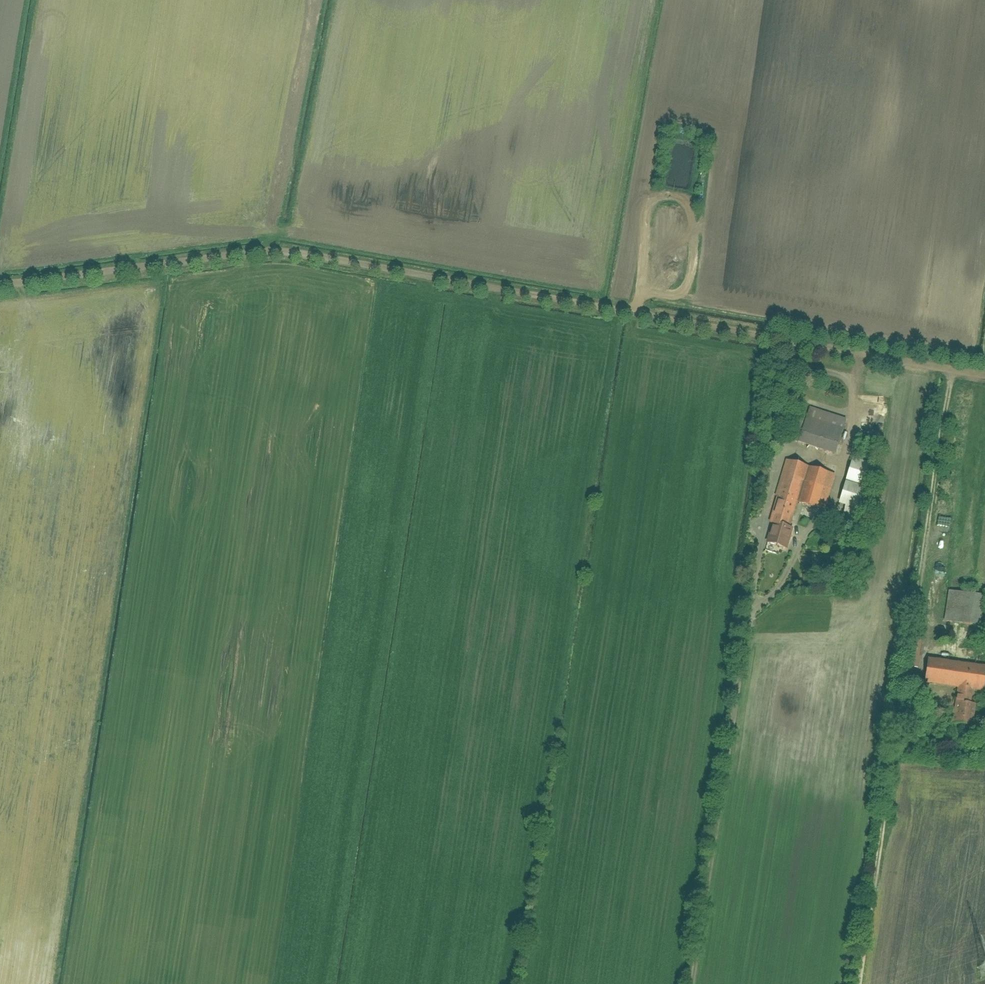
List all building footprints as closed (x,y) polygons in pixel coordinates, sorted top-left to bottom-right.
[(806,426),(802,440),(837,449),(846,411),(811,403),(807,419),(797,416),(795,423),(805,425),(806,426)] [(870,461),(852,456),(841,501),(848,502),(845,514),(857,517),(870,463),(870,461)] [(788,465),(765,542),(790,550),(798,525),(790,523),(796,502),(825,510),(834,478),(788,465)] [(946,518),(946,511),(938,510),(937,518),(946,518)] [(951,596),(950,620),(980,621),(981,597),(951,596)] [(983,673),(931,667),(929,682),(932,682),(963,686),(959,721),(975,723),(978,703),(967,702),(968,688),(981,689),(983,673)] [(911,671),(901,669),(898,688),(908,690),(911,671)]
